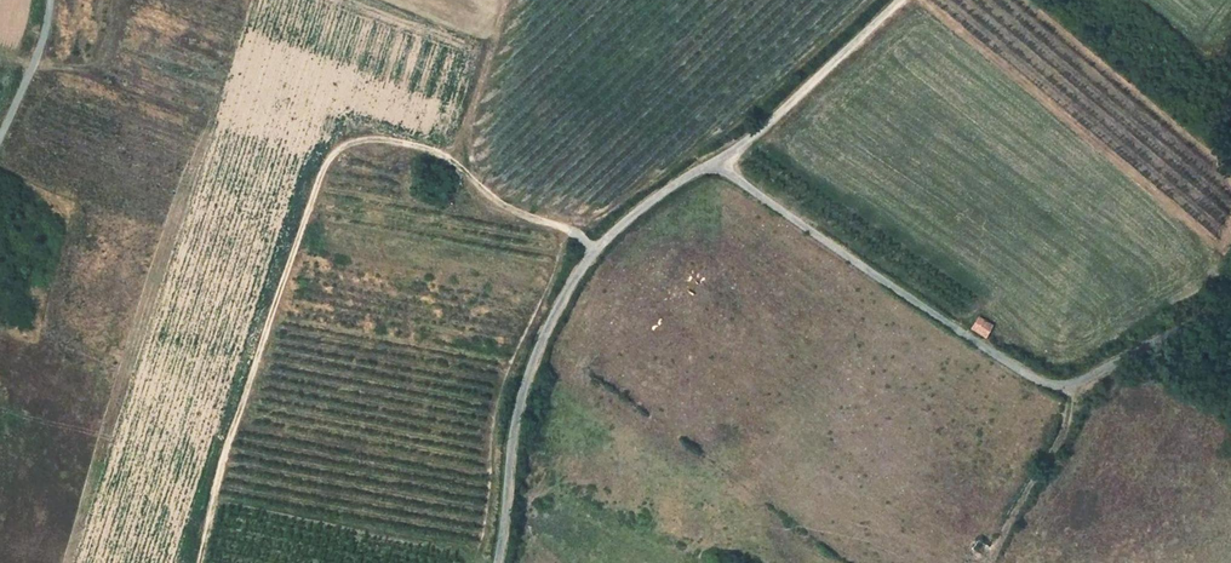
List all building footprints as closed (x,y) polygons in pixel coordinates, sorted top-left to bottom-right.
[(446,187),(432,182),(428,196),(443,200),(446,187)] [(993,326),(978,316),(971,329),(987,338),(993,326)] [(977,555),(983,544),(971,537),(964,548),(977,555)]
